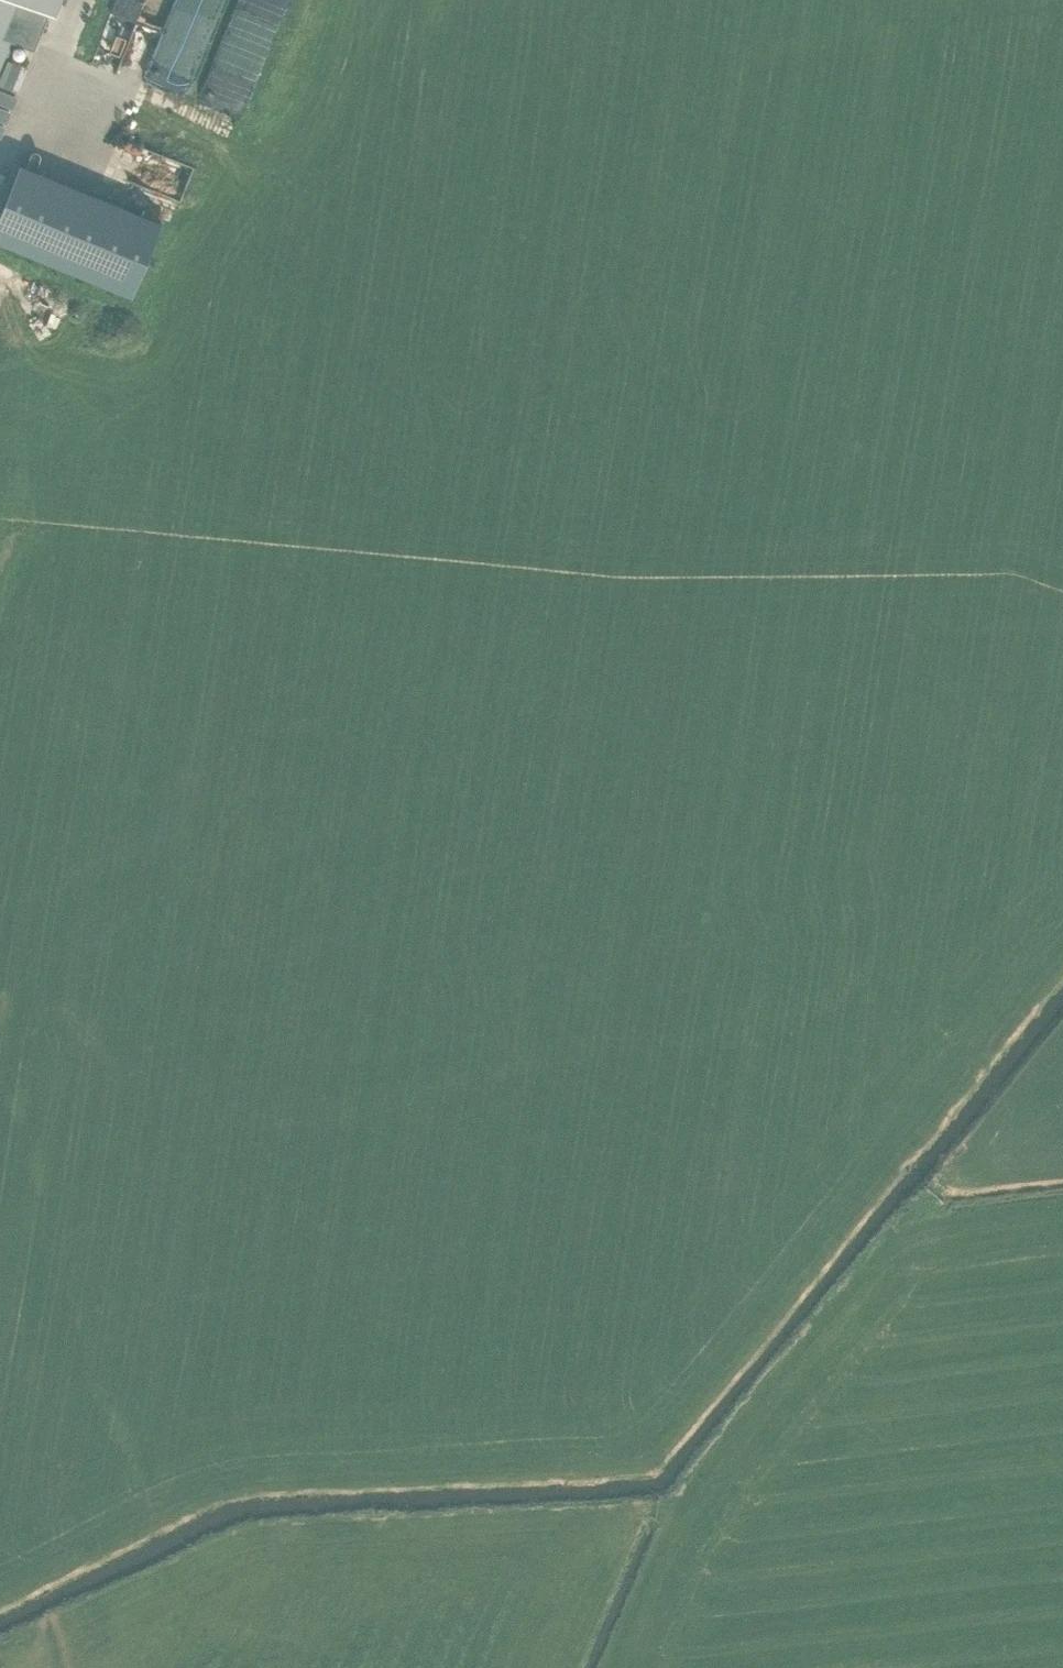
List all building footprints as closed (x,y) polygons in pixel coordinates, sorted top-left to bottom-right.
[(11,41),(33,50),(54,0),(0,0),(0,67),(11,41)] [(121,1),(141,9),(145,0),(122,0),(121,1)] [(0,207),(0,239),(131,293),(161,220),(19,161),(0,207)]
